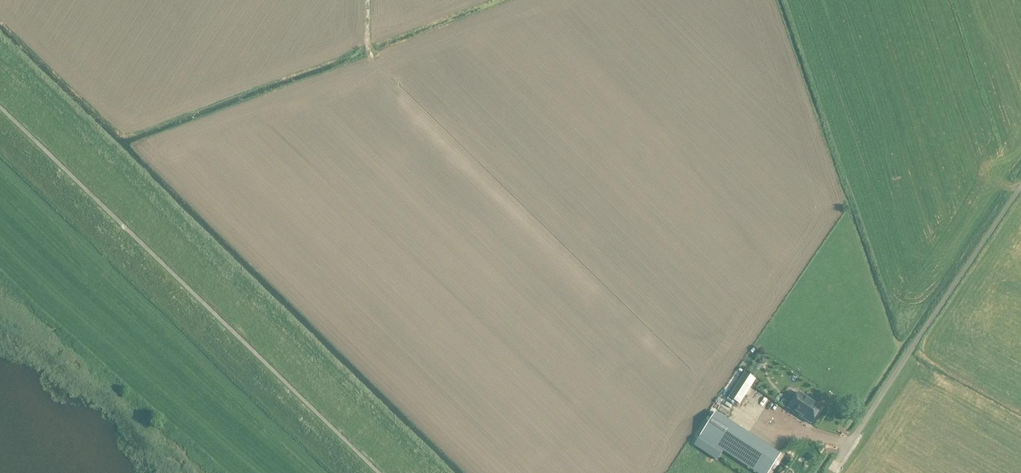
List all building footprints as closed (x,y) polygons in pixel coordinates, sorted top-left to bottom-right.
[(737,401),(756,377),(746,369),(727,393),(737,401)] [(798,392),(788,408),(810,423),(821,407),(798,392)] [(748,434),(714,412),(700,434),(733,456),(759,472),(764,472),(777,453),(748,434)]
